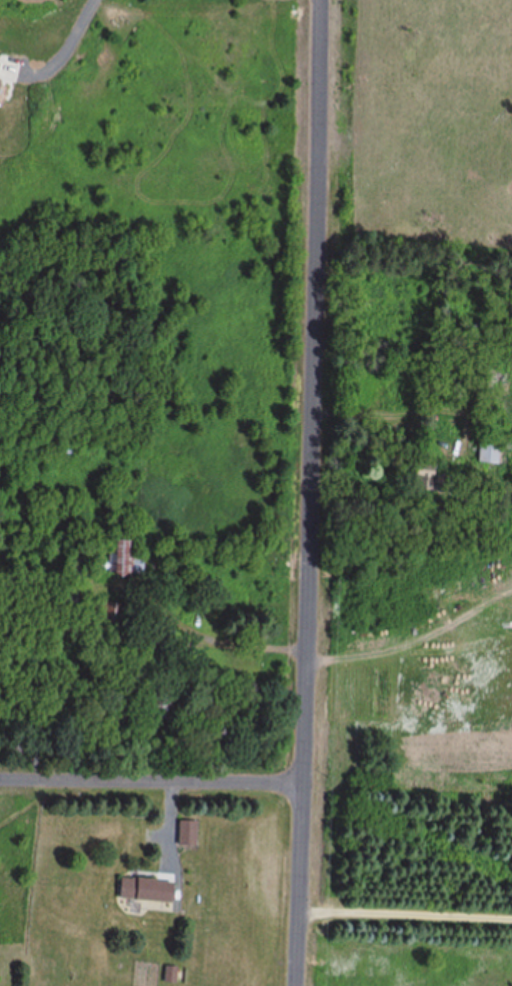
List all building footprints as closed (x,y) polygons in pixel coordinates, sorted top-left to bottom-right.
[(413,497),(432,495),(429,465),(409,467),(413,497)] [(146,555),(132,555),(132,542),(106,542),(105,577),(146,578),(146,555)] [(179,847),(200,847),(200,822),(179,822),(179,847)] [(172,904),(174,882),(119,878),(117,900),(172,904)]
